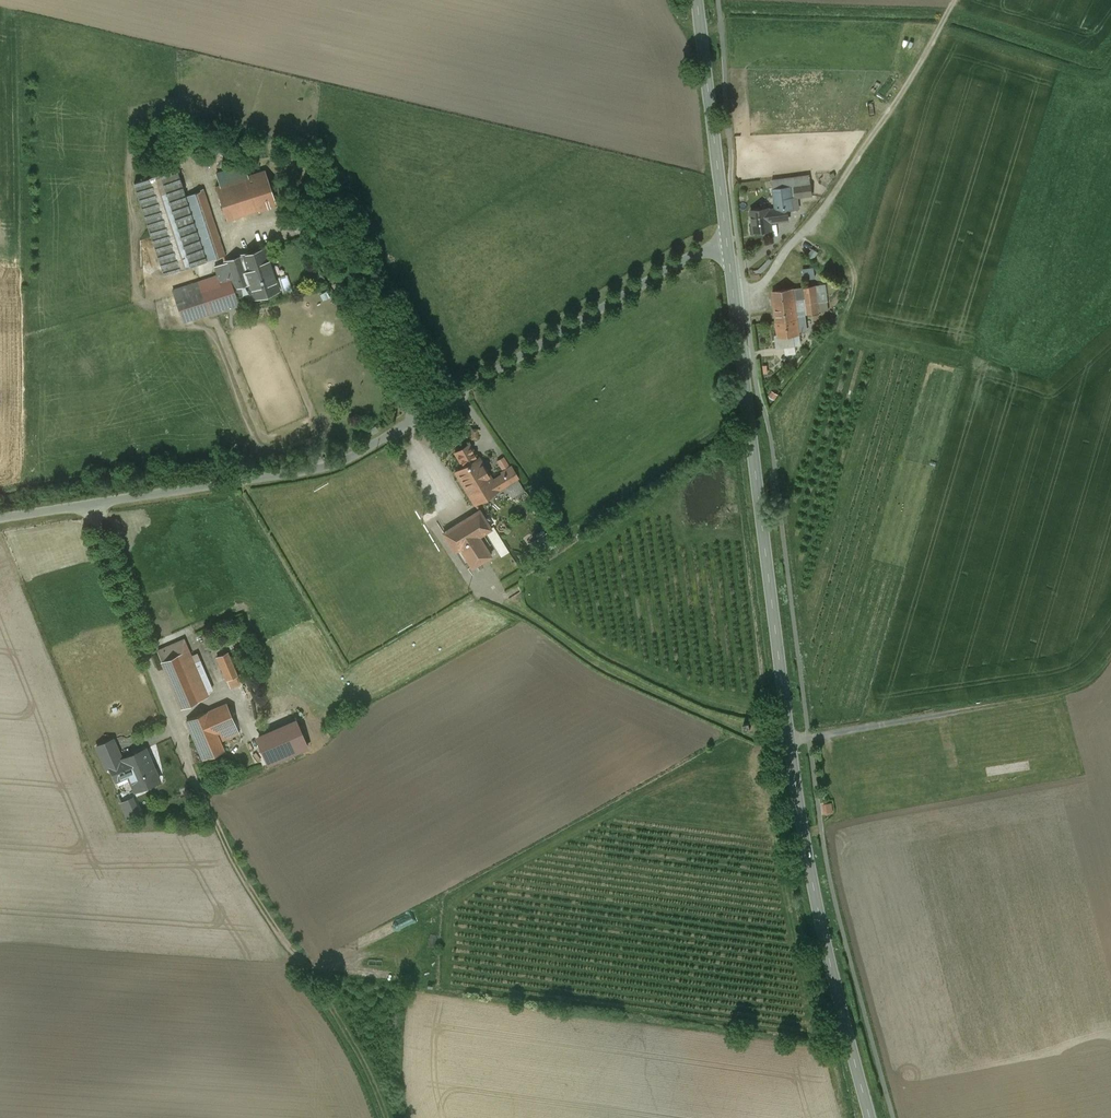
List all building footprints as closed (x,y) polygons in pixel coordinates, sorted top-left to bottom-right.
[(304,145),(307,136),(295,132),(292,141),(304,145)] [(151,177),(176,169),(174,162),(149,171),(151,177)] [(285,197),(275,168),(216,187),(227,219),(276,203),(275,200),(285,197)] [(225,255),(203,189),(201,190),(201,191),(185,196),(176,169),(151,177),(134,183),(164,274),(206,260),(207,261),(225,255)] [(811,183),(791,186),(792,197),(812,195),(811,183)] [(791,186),(773,188),(776,208),(787,207),(787,209),(794,209),(792,197),(791,186)] [(769,208),(751,210),(753,232),(772,229),(771,220),(788,218),(787,209),(787,207),(776,208),(769,209),(769,208)] [(209,286),(217,310),(239,303),(236,296),(253,291),(255,298),(278,290),(265,249),(225,262),(230,279),(209,286)] [(813,267),(803,268),(804,279),(815,277),(813,267)] [(825,283),(816,285),(818,301),(818,302),(827,301),(825,283)] [(816,285),(803,286),(805,301),(805,303),(818,301),(816,285)] [(184,320),(217,310),(209,286),(188,293),(175,296),(184,320)] [(803,286),(793,288),(795,302),(805,301),(803,286)] [(793,288),(773,291),(776,321),(797,318),(797,315),(795,302),(793,288)] [(805,301),(795,302),(797,315),(806,314),(805,303),(805,301)] [(818,301),(805,303),(806,314),(820,312),(819,310),(818,302),(818,301)] [(827,301),(818,302),(819,310),(828,309),(827,301)] [(797,318),(776,321),(778,334),(778,335),(793,333),(799,332),(797,318)] [(793,333),(778,335),(778,334),(775,335),(777,348),(795,345),(793,333)] [(469,444),(455,453),(463,466),(478,458),(469,444)] [(463,466),(455,471),(474,503),(516,477),(510,466),(502,471),(503,474),(492,480),(489,475),(479,457),(478,458),(463,466)] [(479,510),(443,532),(454,551),(460,547),(472,567),(490,555),(478,536),(490,528),(479,510)] [(540,547),(535,539),(530,543),(535,550),(540,547)] [(174,644),(157,651),(162,661),(188,650),(184,640),(174,644)] [(188,650),(162,661),(182,708),(208,696),(188,650)] [(227,652),(217,656),(230,686),(240,682),(227,652)] [(226,703),(186,720),(203,759),(225,750),(216,731),(218,730),(219,732),(220,732),(223,739),(239,732),(226,703)] [(313,715),(246,744),(253,760),(319,731),(313,715)] [(113,739),(96,746),(106,768),(110,766),(110,765),(122,760),(121,759),(113,739)] [(121,759),(122,760),(110,765),(110,766),(115,778),(130,771),(132,775),(129,778),(133,785),(136,785),(138,788),(159,779),(154,769),(153,770),(144,749),(121,759)] [(125,817),(140,810),(133,794),(118,801),(125,817)]
